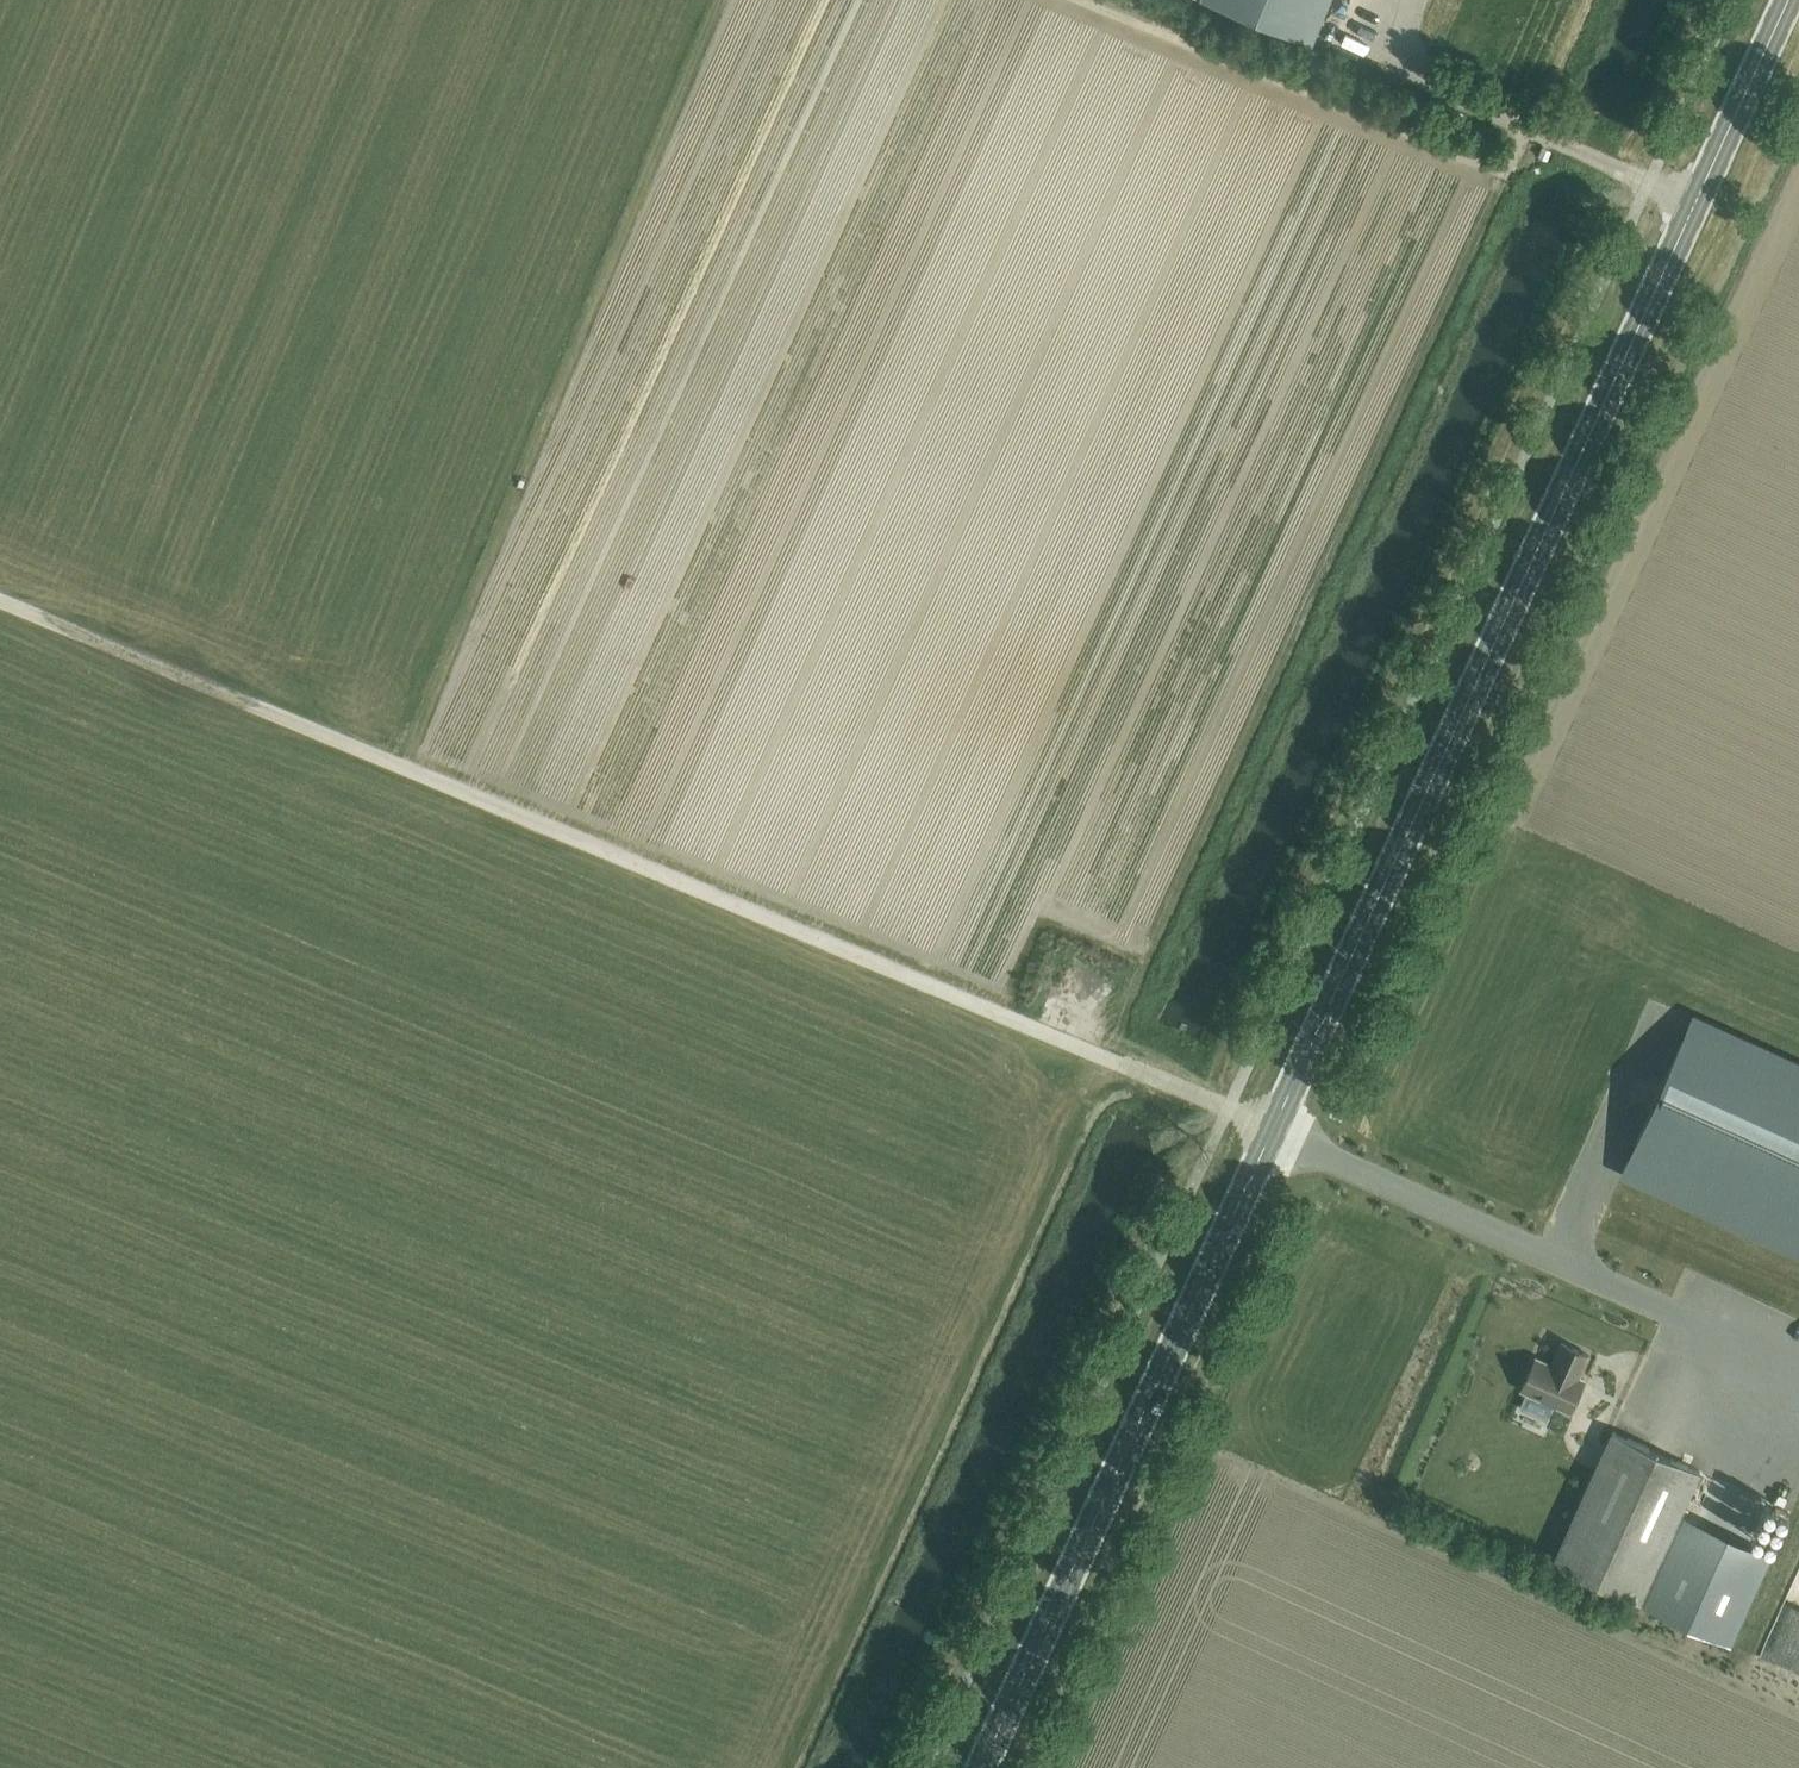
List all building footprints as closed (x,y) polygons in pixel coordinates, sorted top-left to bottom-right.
[(1311,43),(1329,0),(1207,0),(1311,43)] [(1798,1252),(1798,1067),(1693,1019),(1623,1172),(1798,1252)] [(1579,1377),(1589,1355),(1561,1342),(1551,1365),(1535,1358),(1520,1390),(1569,1412),(1584,1380),(1579,1377)] [(1553,1563),(1640,1602),(1699,1471),(1612,1431),(1553,1563)] [(1675,1602),(1691,1598),(1686,1580),(1671,1584),(1675,1602)] [(1747,1612),(1747,1635),(1798,1636),(1798,1613),(1747,1612)]
